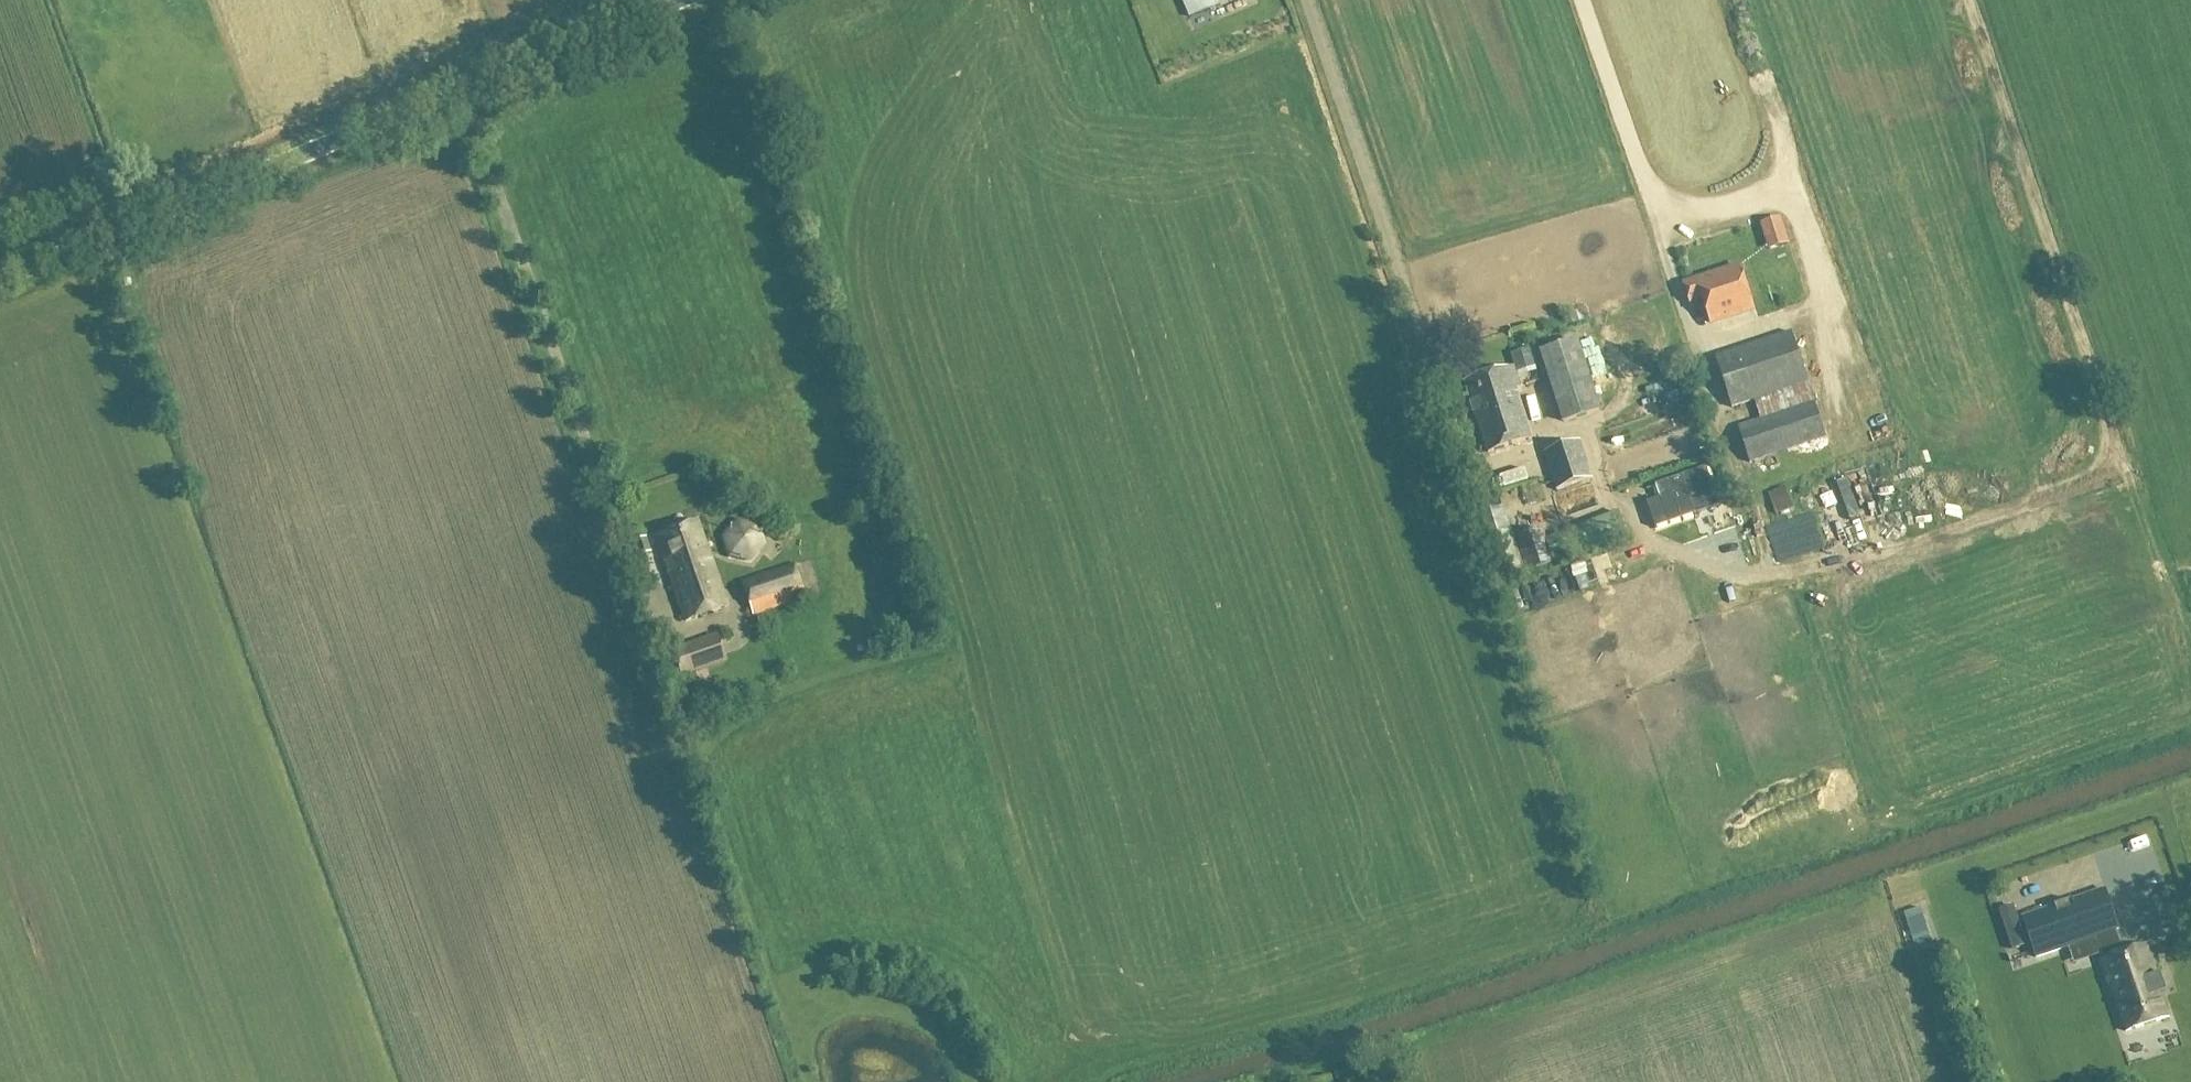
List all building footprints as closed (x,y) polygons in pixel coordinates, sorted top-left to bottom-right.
[(1779,219),(1762,224),(1770,249),(1786,244),(1779,219)] [(1752,310),(1738,268),(1684,286),(1690,303),(1704,298),(1712,323),(1752,310)] [(119,278),(122,288),(130,286),(126,276),(119,278)] [(1807,384),(1790,334),(1713,359),(1730,409),(1807,384)] [(1576,343),(1541,354),(1562,423),(1597,412),(1576,343)] [(1515,389),(1519,387),(1514,370),(1510,371),(1509,370),(1464,384),(1486,454),(1531,440),(1515,389)] [(1689,398),(1686,371),(1662,375),(1664,387),(1650,389),(1652,403),(1689,398)] [(1738,430),(1749,464),(1826,440),(1815,406),(1738,430)] [(1543,453),(1556,491),(1591,480),(1578,442),(1543,453)] [(1653,488),(1657,500),(1645,505),(1654,530),(1716,506),(1702,469),(1653,488)] [(1785,489),(1769,496),(1774,515),(1792,511),(1785,489)] [(1871,515),(1881,514),(1879,492),(1869,493),(1871,515)] [(1500,512),(1474,521),(1494,584),(1520,576),(1500,512)] [(1617,513),(1544,542),(1552,563),(1625,534),(1617,513)] [(724,609),(696,523),(655,536),(683,623),(724,609)] [(722,538),(728,558),(749,561),(762,547),(756,527),(736,523),(722,538)] [(1539,532),(1514,540),(1525,575),(1550,566),(1539,532)] [(636,559),(650,555),(646,540),(632,544),(636,559)] [(794,567),(741,583),(751,616),(804,599),(794,567)] [(673,654),(681,678),(724,664),(715,638),(673,654)] [(715,701),(705,673),(682,681),(692,709),(715,701)] [(2118,930),(2104,890),(2022,919),(2035,958),(2118,930)] [(2145,947),(2100,963),(2124,1034),(2170,1018),(2145,947)]
